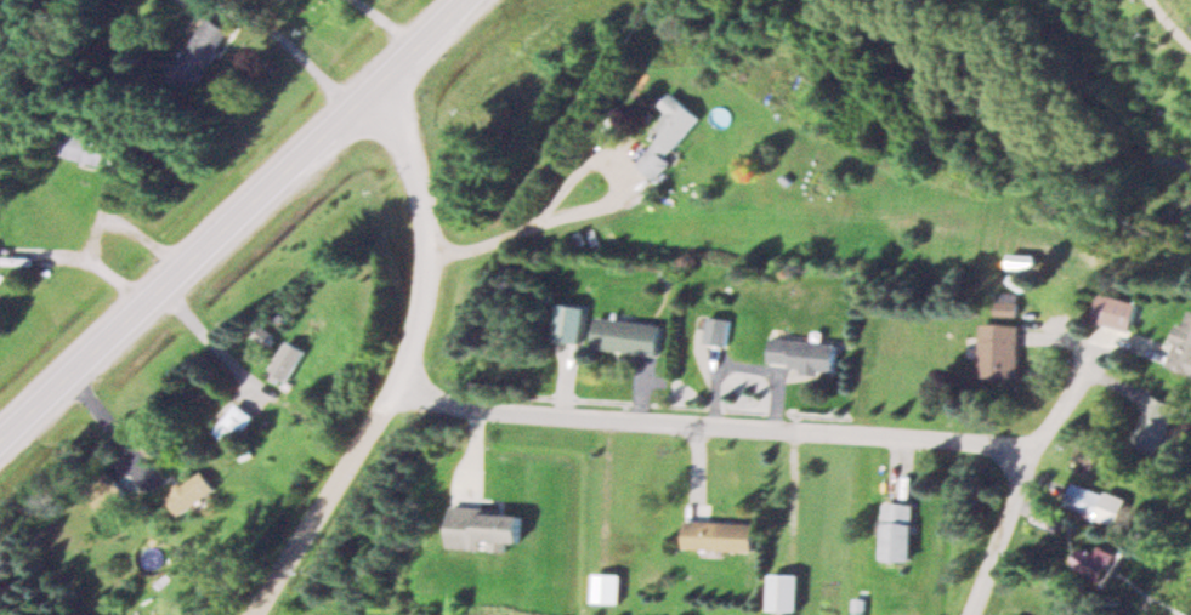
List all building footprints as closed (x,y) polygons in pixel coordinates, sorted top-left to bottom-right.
[(159,69),(192,90),(229,31),(205,16),(176,62),(167,56),(159,69)] [(703,118),(673,91),(661,104),(669,111),(651,132),(657,138),(636,162),(652,176),(703,118)] [(101,166),(109,143),(61,128),(53,152),(101,166)] [(1012,265),(1039,266),(1039,254),(1012,253),(1012,265)] [(1133,332),(1142,302),(1103,290),(1094,320),(1133,332)] [(581,343),(585,305),(556,301),(551,340),(581,343)] [(1190,373),(1190,310),(1172,366),(1190,373)] [(726,343),(729,315),(705,312),(702,340),(726,343)] [(657,353),(661,324),(595,316),(591,345),(657,353)] [(980,377),(1019,377),(1019,323),(980,323),(980,377)] [(307,349),(289,337),(270,367),(288,379),(307,349)] [(767,366),(834,371),(836,342),(769,337),(767,366)] [(1181,406),(1154,394),(1132,442),(1159,454),(1181,406)] [(233,443),(256,414),(240,400),(216,429),(233,443)] [(169,497),(182,514),(218,488),(205,470),(169,497)] [(1073,478),(1064,504),(1121,523),(1130,497),(1073,478)] [(103,495),(116,507),(129,493),(116,481),(103,495)] [(913,501),(883,501),(882,560),(912,560),(913,501)] [(479,548),(480,540),(521,542),(523,512),(449,507),(446,546),(479,548)] [(753,521),(684,519),(683,548),(753,549),(753,521)] [(1097,552),(1082,545),(1073,563),(1104,580),(1119,551),(1102,543),(1097,552)] [(591,600),(619,600),(619,571),(591,571),(591,600)] [(798,572),(770,572),(770,609),(798,609),(798,572)]
